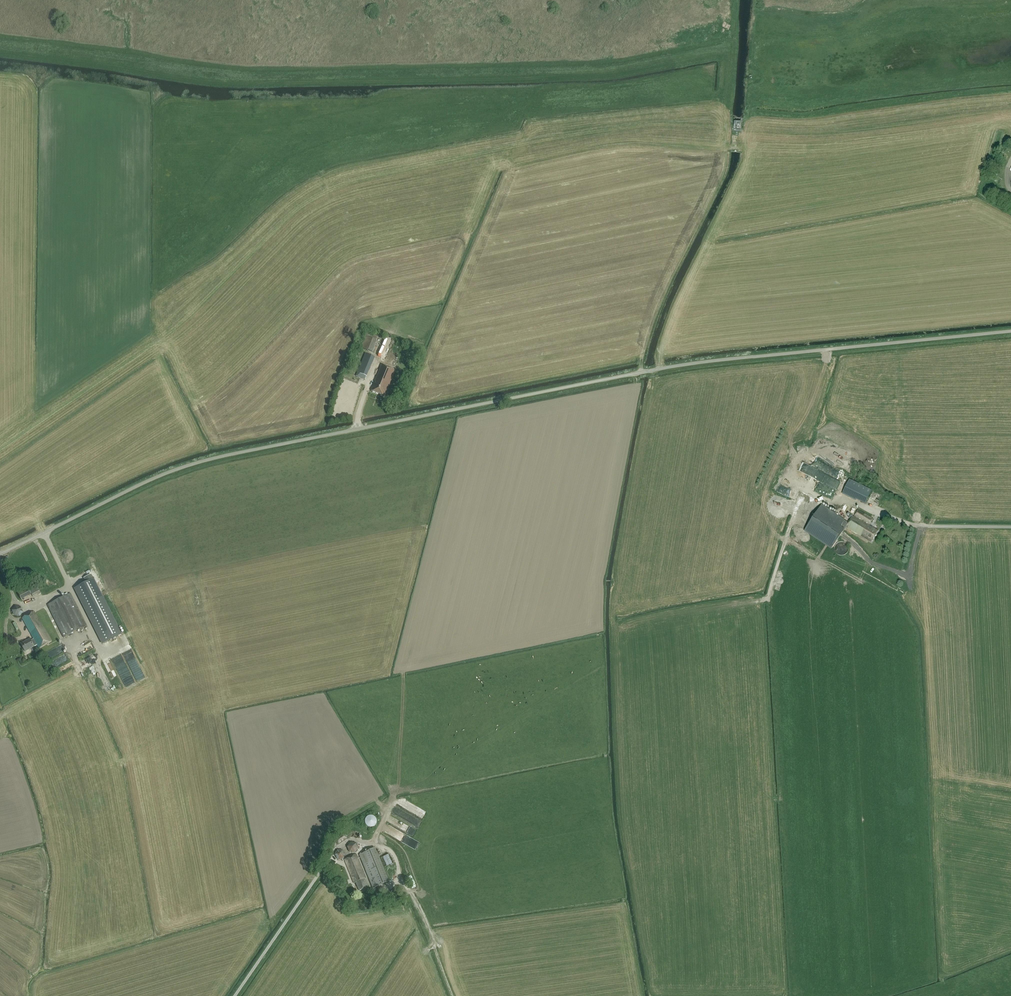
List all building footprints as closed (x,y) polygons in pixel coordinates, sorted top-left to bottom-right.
[(377,341),(366,336),(365,336),(361,348),(372,352),(377,341)] [(365,353),(357,373),(366,376),(374,357),(365,353)] [(375,382),(376,382),(374,386),(373,386),(371,391),(385,396),(395,371),(382,366),(375,382)] [(842,493),(865,504),(872,490),(849,479),(842,493)] [(831,548),(844,530),(840,527),(844,520),(821,505),(804,531),(831,548)] [(878,531),(869,526),(873,519),(858,510),(854,517),(853,516),(846,527),(872,542),(878,531)] [(91,575),(84,578),(86,583),(75,588),(103,644),(121,635),(91,575)] [(28,588),(18,593),(21,600),(31,595),(28,588)] [(64,637),(86,626),(70,594),(47,605),(64,637)] [(20,610),(15,607),(12,612),(19,616),(22,611),(20,610)] [(30,639),(21,644),(25,652),(34,647),(34,646),(36,644),(39,649),(51,641),(34,612),(22,618),(33,639),(31,640),(30,639)] [(100,650),(80,658),(83,666),(103,658),(100,650)] [(66,653),(55,657),(57,662),(64,659),(62,655),(67,653),(66,653)] [(94,709),(79,676),(73,679),(88,712),(94,709)] [(374,815),(364,817),(366,825),(376,823),(374,815)] [(409,828),(405,826),(403,830),(412,836),(416,829),(410,826),(409,828)] [(344,832),(334,839),(338,844),(347,838),(344,832)] [(359,850),(356,839),(350,840),(351,843),(347,844),(349,852),(359,850)] [(360,855),(373,889),(389,882),(375,849),(360,855)] [(380,858),(384,867),(394,864),(390,854),(380,858)] [(368,887),(364,879),(366,879),(356,855),(344,860),(354,884),(356,883),(359,891),(368,887)]
